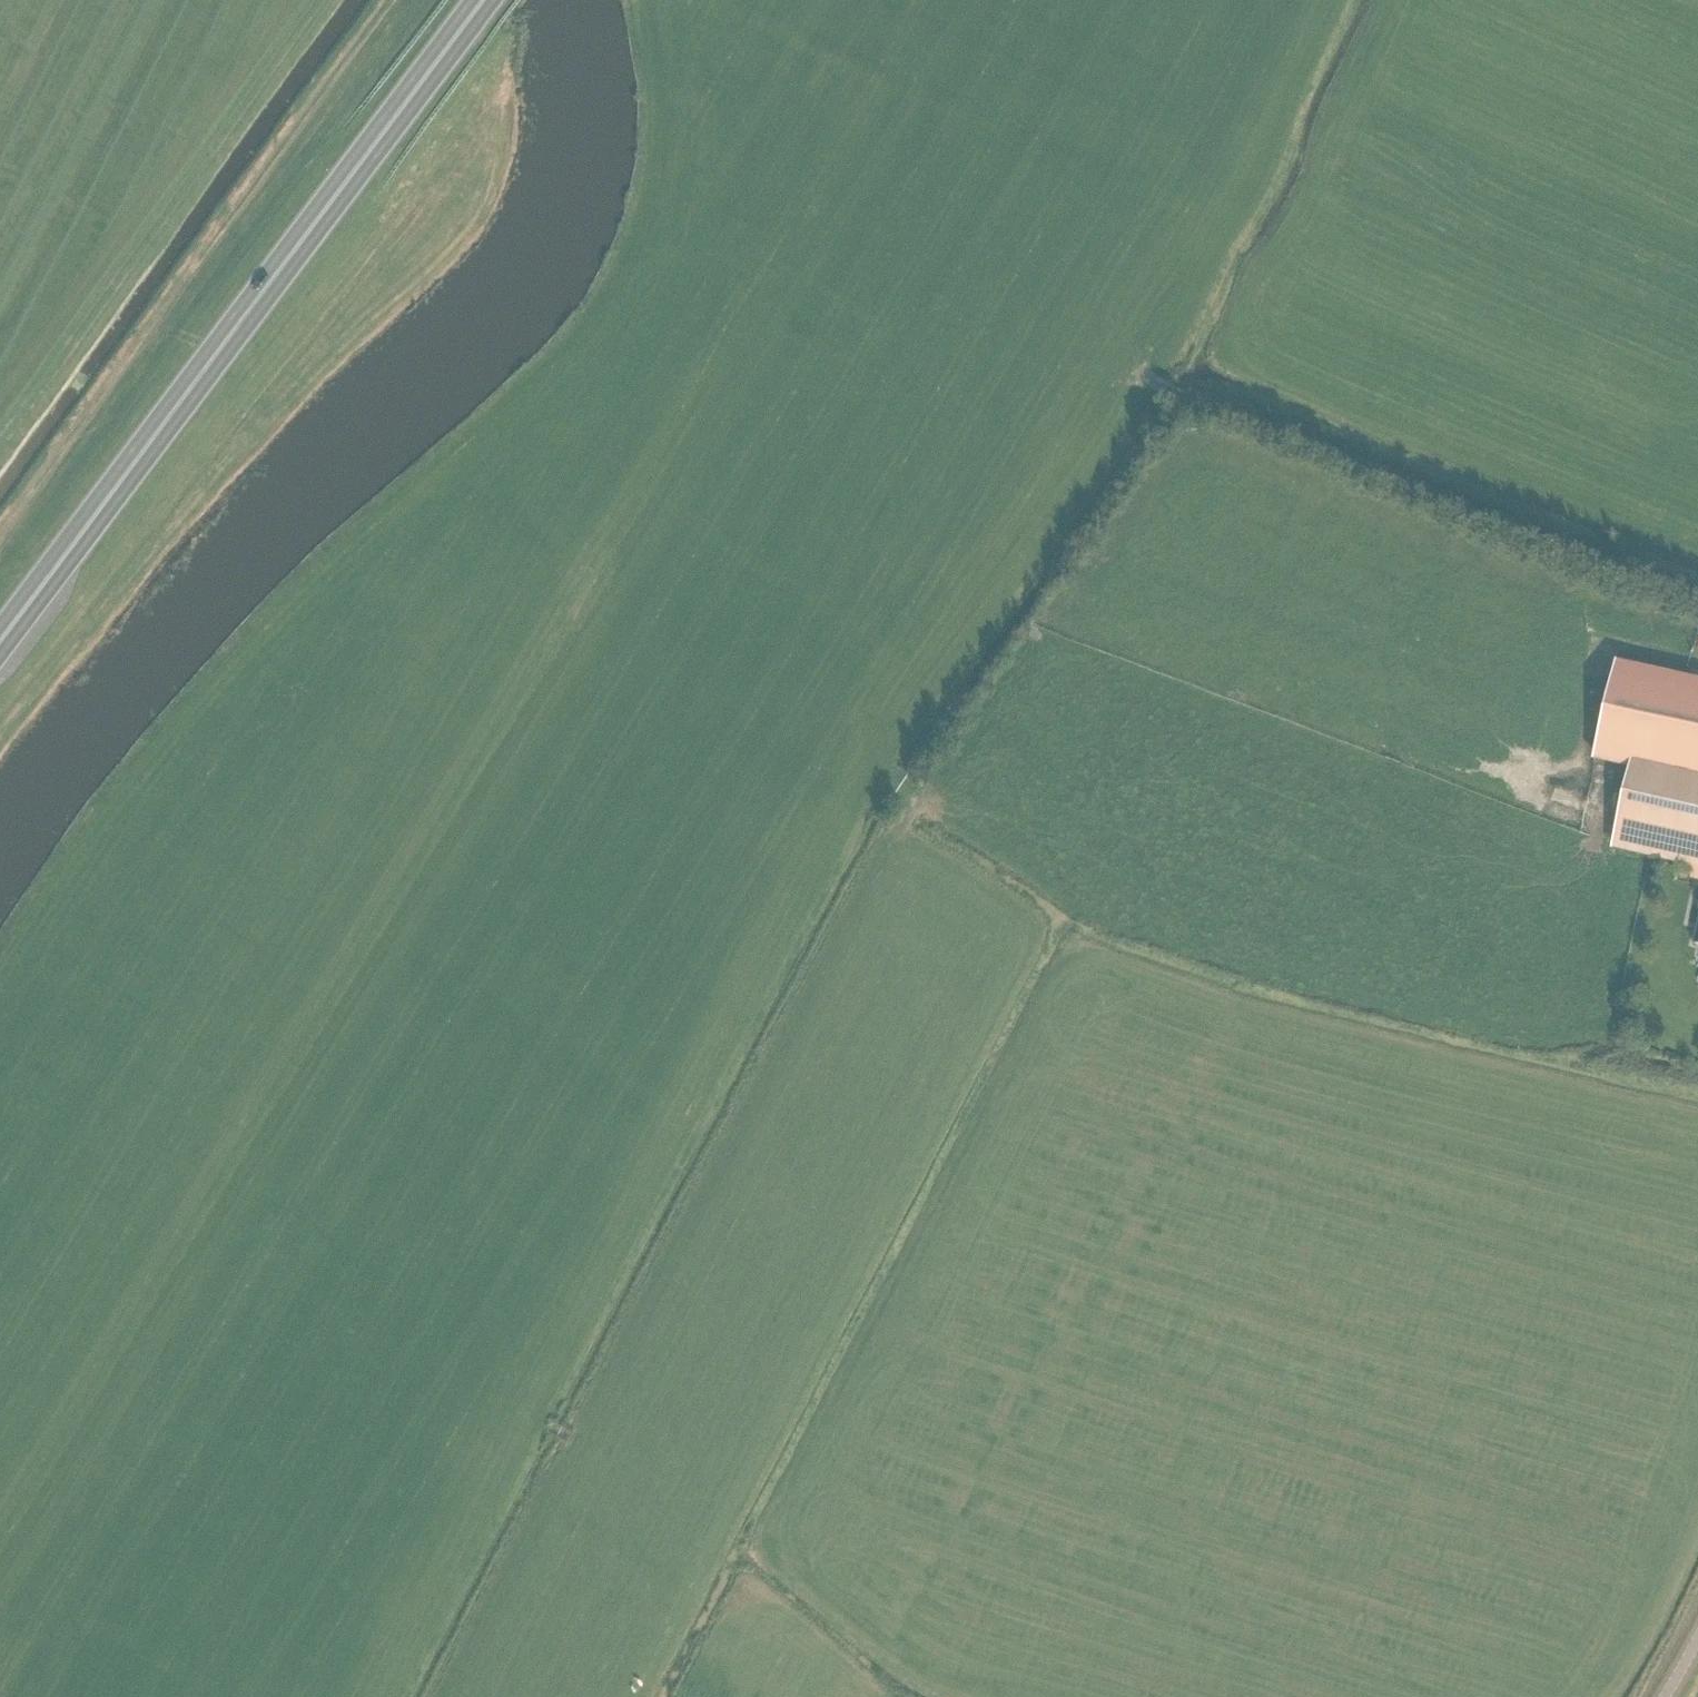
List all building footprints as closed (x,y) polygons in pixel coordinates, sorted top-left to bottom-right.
[(1588,657),(1566,743),(1633,759),(1613,840),(1697,861),(1697,684),(1588,657)]
